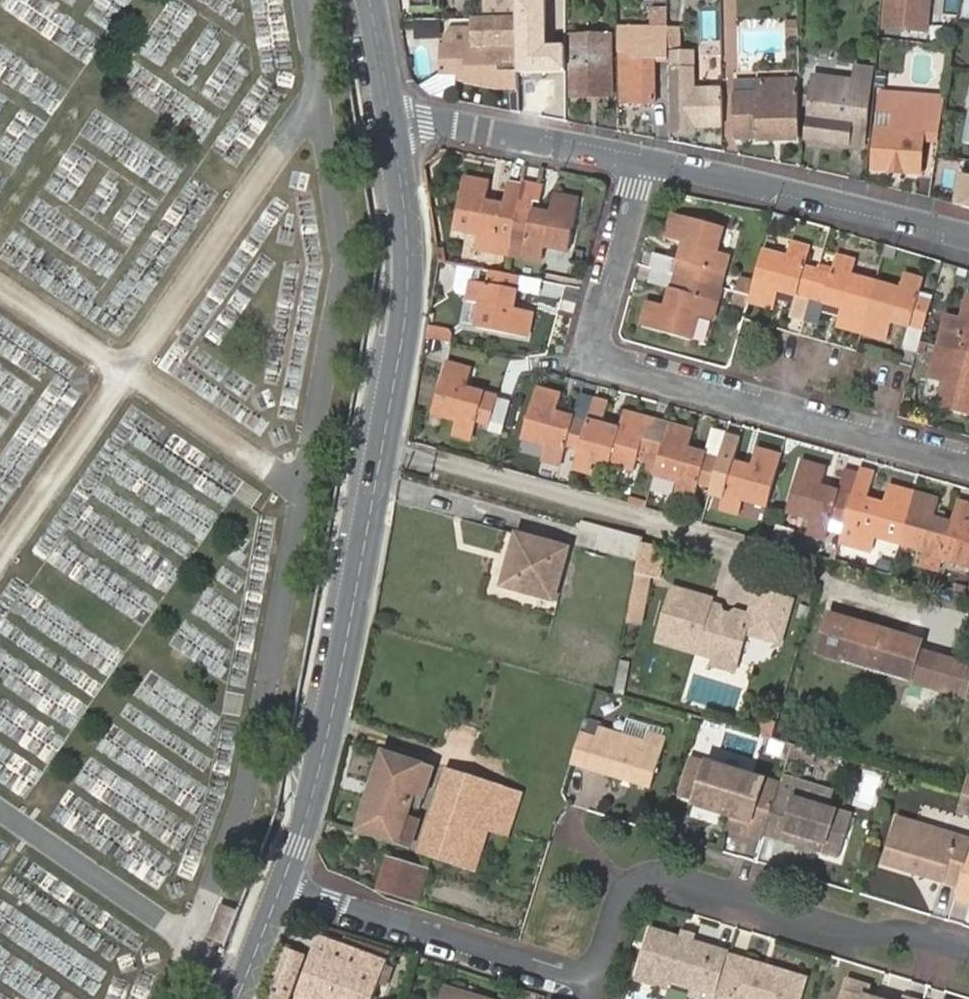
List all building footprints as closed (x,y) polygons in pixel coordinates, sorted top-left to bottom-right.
[(517,0),(484,0),(484,20),(518,20),(517,19),(518,14),(517,11),(517,0)] [(919,0),(886,0),(884,23),(916,27),(919,0)] [(518,20),(518,40),(530,40),(529,11),(517,11),(518,14),(517,19),(518,20)] [(519,89),(519,70),(518,49),(518,40),(518,20),(484,20),(483,20),(482,47),(447,47),(446,77),(468,78),(468,84),(519,89)] [(669,59),(668,28),(617,28),(617,54),(620,54),(622,103),(655,103),(655,59),(669,59)] [(788,42),(798,42),(798,31),(787,30),(788,42)] [(611,37),(571,38),(572,97),(612,96),(611,37)] [(695,124),(704,125),(703,90),(694,89),(693,54),(671,54),(672,133),(696,132),(695,124)] [(519,89),(519,101),(537,101),(537,69),(519,70),(519,89)] [(811,106),(807,141),(861,146),(864,124),(872,72),(857,71),(855,84),(815,79),(814,88),(808,87),(806,106),(811,106)] [(741,142),(800,140),(799,81),(767,81),(767,93),(756,93),(740,94),(741,142)] [(767,93),(767,81),(756,81),(756,93),(767,93)] [(722,126),(722,91),(703,90),(704,125),(722,126)] [(881,93),(879,116),(893,117),(897,117),(896,130),(891,130),(877,128),(874,170),(922,175),(927,119),(944,121),(946,99),(881,93)] [(518,206),(513,238),(526,242),(523,259),(542,263),(545,248),(569,253),(580,203),(554,198),(550,213),(534,210),(532,209),(540,199),(543,181),(523,178),(522,186),(518,206)] [(511,245),(513,238),(518,206),(522,186),(509,183),(508,189),(505,204),(487,201),(491,186),(464,181),(454,232),(480,236),(476,251),(495,255),(498,243),(511,245)] [(675,275),(723,289),(731,258),(717,254),(724,229),(673,215),(666,239),(683,243),(678,262),(675,275)] [(803,322),(818,268),(805,265),(810,250),(792,245),(787,259),(762,253),(749,303),(773,310),(778,293),(795,298),(789,318),(803,322)] [(653,268),(675,275),(678,262),(656,256),(653,268)] [(860,337),(875,281),(854,275),(857,263),(837,258),(833,273),(818,268),(803,322),(817,326),(823,307),(840,311),(835,330),(860,337)] [(457,282),(469,284),(470,281),(476,282),(479,270),(460,266),(457,282)] [(649,285),(671,290),(675,275),(653,268),(649,285)] [(470,281),(469,284),(465,304),(480,306),(475,329),(528,340),(533,314),(514,310),(516,293),(517,291),(517,290),(519,278),(506,275),(479,270),(476,282),(470,281)] [(675,275),(671,290),(666,308),(648,303),(641,328),(691,341),(698,317),(713,322),(723,289),(675,275)] [(900,288),(875,281),(860,337),(886,343),(892,325),(909,330),(904,350),(914,354),(918,340),(930,299),(919,296),(923,282),(903,276),(900,288)] [(517,291),(516,293),(540,298),(545,283),(520,278),(519,278),(517,290),(517,291)] [(955,350),(968,354),(968,295),(961,319),(946,314),(941,335),(957,340),(955,350)] [(955,350),(950,365),(933,360),(928,380),(943,384),(936,408),(968,417),(968,354),(955,350)] [(473,370),(448,363),(433,417),(455,423),(452,435),(472,441),(477,425),(489,429),(489,432),(502,435),(512,402),(497,399),(498,397),(467,389),(473,370)] [(587,423),(574,419),(557,414),(562,396),(537,390),(523,441),(546,448),(542,461),(560,466),(565,450),(578,454),(587,423)] [(579,396),(574,419),(587,423),(594,401),(579,396)] [(594,401),(587,423),(578,454),(577,457),(573,470),(587,474),(608,480),(612,466),(634,472),(639,454),(641,448),(648,450),(647,456),(659,460),(668,426),(649,421),(624,414),(618,431),(602,427),(609,405),(594,401)] [(693,433),(668,426),(659,460),(654,478),(678,484),(675,498),(693,503),(697,485),(713,489),(727,438),(727,437),(712,433),(706,456),(689,451),(693,433)] [(740,442),(727,438),(713,489),(724,492),(719,510),(739,516),(743,502),(766,509),(781,457),(755,450),(751,468),(734,464),(740,442)] [(641,448),(639,454),(647,456),(648,450),(641,448)] [(844,528),(859,474),(845,470),(839,493),(822,488),(827,470),(801,463),(787,514),(811,521),(807,535),(825,540),(830,526),(843,530),(844,528)] [(900,546),(914,495),(889,488),(883,505),(867,501),(873,478),(859,474),(844,528),(857,532),(852,547),(871,553),(876,539),(900,546)] [(914,495),(900,546),(923,552),(919,567),(939,572),(943,558),(956,562),(968,565),(968,505),(957,502),(950,524),(934,519),(939,502),(914,495)] [(642,538),(601,527),(596,549),(638,561),(641,544),(642,538)] [(568,549),(517,534),(503,585),(554,600),(568,549)] [(664,548),(641,544),(633,591),(627,624),(643,625),(651,578),(661,580),(664,548)] [(705,621),(710,607),(711,603),(674,591),(657,645),(713,661),(717,655),(738,661),(750,622),(735,619),(721,615),(712,622),(705,621)] [(797,600),(766,591),(758,620),(760,621),(758,630),(786,638),(797,600)] [(723,610),(710,607),(705,621),(712,622),(721,615),(723,610)] [(738,611),(735,619),(750,622),(752,616),(738,611)] [(830,613),(818,653),(965,697),(968,685),(968,667),(919,651),(922,641),(830,613)] [(717,655),(713,661),(712,668),(735,674),(738,661),(717,655)] [(594,741),(576,736),(567,767),(618,783),(620,778),(629,780),(627,786),(648,792),(662,742),(642,736),(640,743),(597,732),(594,741)] [(785,756),(789,744),(772,739),(765,737),(762,749),(785,756)] [(416,794),(426,798),(436,768),(382,751),(356,830),(410,849),(418,821),(408,818),(411,807),(416,794)] [(774,794),(776,786),(699,763),(699,764),(684,760),(673,798),(687,802),(687,804),(709,810),(717,807),(722,809),(724,815),(721,827),(760,839),(762,835),(774,794)] [(459,794),(464,777),(446,771),(419,851),(419,852),(437,858),(459,794)] [(520,796),(464,777),(459,794),(515,811),(520,796)] [(618,783),(627,786),(629,780),(620,778),(618,783)] [(421,811),(426,798),(416,794),(411,807),(421,811)] [(459,794),(437,858),(475,870),(488,832),(506,837),(515,811),(459,794)] [(843,814),(774,794),(762,835),(773,838),(803,847),(830,855),(843,814)] [(968,814),(968,796),(959,794),(954,810),(968,814)] [(968,843),(968,841),(890,817),(876,862),(956,887),(967,850),(968,843)] [(800,854),(803,847),(773,838),(771,846),(800,854)] [(953,897),(968,902),(968,850),(967,850),(956,887),(953,897)] [(379,889),(404,896),(414,868),(387,860),(379,889)] [(414,868),(404,896),(416,900),(426,872),(414,868)] [(224,947),(239,909),(226,905),(222,915),(216,914),(211,927),(217,930),(212,943),(224,947)] [(725,955),(686,943),(676,940),(644,930),(629,979),(655,988),(665,981),(685,988),(691,998),(695,998),(712,998),(725,955)] [(676,940),(686,943),(688,936),(678,933),(676,940)] [(267,998),(270,998),(373,998),(388,955),(347,940),(343,949),(321,940),(312,960),(285,949),(267,998)] [(725,955),(712,998),(714,998),(793,998),(799,978),(765,968),(763,974),(755,972),(757,965),(725,955)] [(763,974),(765,968),(757,965),(755,972),(763,974)] [(196,980),(210,985),(213,977),(198,971),(196,980)] [(867,998),(860,996),(863,987),(843,981),(837,998),(867,998)] [(445,989),(442,998),(477,998),(445,989)]
